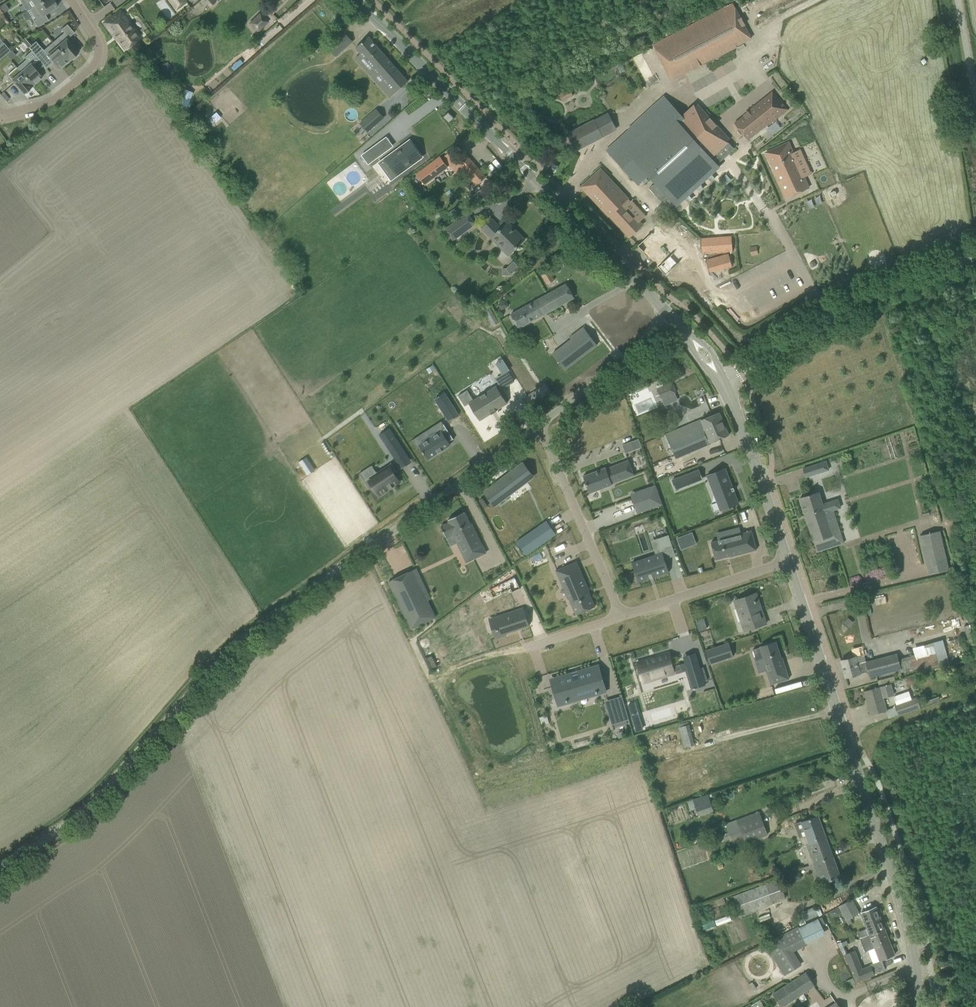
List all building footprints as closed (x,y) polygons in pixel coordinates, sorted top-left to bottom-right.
[(57,6),(56,4),(57,3),(55,0),(44,0),(35,6),(30,9),(36,18),(33,20),(37,27),(48,20),(44,14),(57,6)] [(185,0),(168,0),(175,10),(186,2),(185,0)] [(0,6),(0,9),(3,13),(8,9),(4,3),(0,6)] [(751,38),(732,3),(653,45),(667,71),(681,64),(685,73),(751,38)] [(139,38),(126,20),(124,17),(124,16),(120,10),(103,23),(113,36),(114,35),(124,49),(139,38)] [(257,31),(267,22),(261,15),(258,18),(256,17),(253,20),(254,22),(251,25),(257,31)] [(63,33),(52,42),(69,61),(72,58),(73,59),(77,55),(76,54),(78,53),(66,39),(67,37),(68,38),(74,32),(67,24),(60,29),(63,33)] [(352,42),(345,34),(329,49),(336,56),(352,42)] [(407,82),(368,37),(355,48),(373,68),(367,72),(373,79),(379,74),(395,93),(407,82)] [(3,42),(0,45),(0,57),(1,58),(10,50),(3,42)] [(41,48),(35,54),(43,64),(46,67),(51,63),(49,61),(50,59),(58,69),(68,60),(68,61),(69,61),(52,42),(43,50),(41,48)] [(26,59),(17,67),(20,71),(20,72),(32,85),(42,77),(34,68),(36,66),(38,68),(43,64),(35,54),(32,50),(24,57),(26,59)] [(17,67),(7,75),(23,94),(25,92),(26,93),(30,90),(28,89),(32,86),(32,85),(20,72),(20,71),(17,67)] [(569,89),(559,94),(562,101),(573,96),(569,89)] [(3,92),(0,95),(6,101),(9,99),(3,92)] [(748,112),(734,123),(747,140),(767,124),(768,125),(787,109),(779,99),(778,99),(773,92),(763,100),(762,99),(748,111),(748,112)] [(665,98),(607,150),(610,154),(637,183),(649,173),(695,131),(682,117),(665,98)] [(695,131),(649,173),(677,204),(710,174),(718,167),(709,158),(729,140),(696,104),(682,117),(695,131)] [(454,118),(448,112),(442,117),(448,123),(454,118)] [(369,115),(360,123),(367,131),(376,124),(369,115)] [(570,129),(579,146),(606,131),(598,115),(570,129)] [(410,141),(386,159),(397,174),(421,156),(410,141)] [(378,142),(361,155),(368,165),(385,152),(378,142)] [(788,142),(766,152),(786,198),(808,188),(803,177),(792,153),(788,142)] [(448,159),(445,162),(449,166),(455,173),(458,171),(461,174),(465,171),(477,184),(478,183),(485,177),(464,153),(458,159),(456,160),(454,158),(450,161),(448,159)] [(438,159),(416,178),(424,187),(446,167),(438,159)] [(546,168),(554,173),(558,166),(549,162),(546,168)] [(631,239),(644,228),(624,206),(630,200),(603,171),(584,188),(631,239)] [(445,230),(451,237),(458,232),(460,235),(475,224),(467,213),(445,230)] [(481,229),(508,256),(525,239),(507,222),(501,228),(491,219),(481,229)] [(685,257),(672,243),(677,239),(669,231),(664,235),(657,227),(637,246),(665,275),(685,257)] [(701,239),(702,254),(732,252),(731,236),(701,239)] [(709,271),(732,267),(729,252),(706,257),(709,271)] [(546,284),(555,279),(549,270),(541,275),(546,284)] [(510,314),(518,328),(565,303),(574,298),(566,284),(557,289),(510,314)] [(498,323),(490,307),(484,311),(492,326),(498,323)] [(590,336),(558,360),(571,378),(603,354),(601,352),(590,336)] [(501,358),(495,363),(508,384),(513,381),(507,371),(509,369),(501,358)] [(656,388),(661,399),(677,392),(672,381),(656,388)] [(507,403),(496,386),(473,400),(467,390),(458,396),(464,406),(468,403),(479,420),(491,413),(491,414),(496,411),(496,410),(507,403)] [(448,421),(459,415),(444,392),(434,399),(448,421)] [(729,435),(719,413),(710,416),(697,422),(696,421),(665,434),(676,458),(701,447),(711,443),(710,442),(719,439),(719,440),(721,439),(729,435)] [(405,453),(389,428),(379,435),(395,460),(405,453)] [(445,428),(419,445),(423,451),(422,451),(423,453),(424,453),(428,459),(438,452),(438,453),(439,453),(438,452),(441,450),(442,451),(442,450),(450,445),(448,442),(452,439),(453,440),(453,439),(446,428),(445,428)] [(630,441),(622,444),(625,452),(633,449),(630,441)] [(304,458),(298,462),(307,475),(313,471),(304,458)] [(606,467),(583,476),(589,493),(612,484),(612,483),(634,475),(628,460),(606,468),(606,467)] [(802,469),(804,473),(827,465),(826,461),(802,469)] [(375,471),(363,479),(369,490),(370,489),(372,487),(378,496),(389,489),(393,487),(392,486),(399,482),(394,473),(396,472),(397,472),(391,463),(390,463),(377,472),(376,471),(375,471)] [(522,464),(491,487),(501,500),(532,476),(522,464)] [(827,465),(804,473),(805,477),(828,470),(827,465)] [(725,469),(710,474),(710,475),(713,483),(710,484),(717,501),(723,499),(726,507),(725,507),(725,508),(738,503),(733,491),(734,490),(733,488),(733,487),(732,488),(725,469)] [(702,479),(698,470),(672,480),(676,489),(702,479)] [(644,496),(633,500),(637,513),(662,505),(655,485),(642,490),(644,496)] [(833,510),(840,508),(837,499),(822,504),(818,492),(800,498),(814,541),(817,551),(843,543),(833,510)] [(482,546),(473,528),(472,528),(470,524),(464,512),(448,519),(449,522),(440,526),(446,537),(455,533),(465,554),(482,546)] [(546,520),(516,541),(526,555),(556,534),(546,520)] [(730,555),(730,556),(756,549),(751,529),(740,532),(740,534),(710,541),(715,559),(730,555)] [(920,535),(929,574),(948,570),(939,531),(920,535)] [(668,533),(656,537),(660,548),(667,545),(672,544),(668,533)] [(701,554),(698,544),(691,546),(688,535),(677,539),(686,571),(700,567),(696,555),(701,554)] [(638,580),(668,571),(662,551),(632,560),(638,580)] [(576,561),(555,570),(563,588),(563,587),(564,588),(563,586),(565,585),(567,585),(566,584),(568,583),(574,596),(568,598),(568,599),(569,599),(576,615),(595,606),(588,591),(589,591),(576,561)] [(435,617),(427,600),(424,601),(417,587),(423,584),(415,568),(388,581),(411,629),(435,617)] [(514,577),(489,587),(492,594),(517,584),(514,577)] [(741,621),(744,631),(766,623),(762,611),(758,600),(755,593),(734,600),(737,609),(739,608),(743,620),(741,621)] [(500,617),(503,626),(493,630),(495,639),(506,635),(505,633),(529,625),(523,607),(513,611),(514,612),(500,617)] [(975,622),(963,626),(968,642),(975,639),(975,624),(975,622)] [(458,635),(447,639),(449,644),(460,639),(458,635)] [(789,679),(782,657),(780,657),(775,641),(760,646),(760,647),(752,649),(756,661),(764,658),(767,670),(766,670),(770,684),(789,679)] [(722,645),(705,650),(709,664),(733,656),(729,642),(722,645)] [(650,658),(636,662),(642,681),(681,669),(679,664),(672,666),(668,654),(651,659),(650,658)] [(850,658),(840,661),(845,677),(868,671),(869,677),(900,669),(901,673),(918,668),(915,656),(898,660),(897,658),(896,654),(865,661),(863,655),(850,658)] [(698,664),(686,667),(690,680),(696,678),(698,687),(705,685),(698,664)] [(598,667),(551,681),(553,685),(552,685),(556,698),(566,696),(567,699),(565,699),(566,701),(580,697),(578,692),(595,687),(596,690),(595,690),(596,693),(605,690),(598,667)] [(881,686),(883,698),(894,695),(891,684),(881,686)] [(886,710),(880,687),(864,691),(870,715),(886,710)] [(894,705),(898,715),(920,707),(917,697),(894,705)] [(622,699),(608,703),(614,723),(614,724),(629,719),(622,698),(622,699)] [(677,724),(683,748),(694,745),(688,721),(677,724)] [(655,745),(680,739),(676,726),(639,734),(646,763),(677,756),(674,745),(656,749),(655,745)] [(706,794),(705,792),(693,796),(696,808),(709,804),(707,798),(706,794)] [(736,819),(745,844),(768,836),(759,811),(736,819)] [(799,837),(801,842),(824,833),(817,815),(808,819),(801,821),(806,835),(799,837)] [(809,865),(813,864),(833,857),(824,833),(801,842),(809,865)] [(833,857),(813,864),(820,883),(840,876),(833,857)] [(733,895),(741,916),(786,899),(778,879),(733,895)] [(723,897),(715,900),(717,906),(725,903),(723,897)] [(851,923),(849,918),(858,913),(851,899),(837,907),(848,925),(851,923)] [(861,913),(869,935),(870,934),(870,935),(884,929),(876,907),(861,913)] [(830,912),(832,916),(834,917),(839,914),(840,911),(838,908),(830,912)] [(773,946),(767,949),(784,975),(798,966),(790,953),(794,951),(807,944),(798,926),(770,939),(773,946)] [(860,938),(862,944),(872,941),(873,943),(881,940),(881,942),(886,940),(886,938),(888,937),(884,929),(870,935),(870,934),(869,935),(860,938)] [(872,941),(862,944),(865,951),(874,948),(880,961),(895,955),(888,937),(886,938),(886,940),(881,942),(881,940),(873,943),(872,941)] [(874,974),(871,965),(862,969),(854,950),(842,955),(846,964),(849,963),(856,982),(874,974)] [(939,962),(942,971),(958,966),(955,957),(939,962)] [(806,972),(789,982),(797,996),(814,985),(806,972)] [(797,996),(789,982),(771,993),(780,1006),(797,996)]
